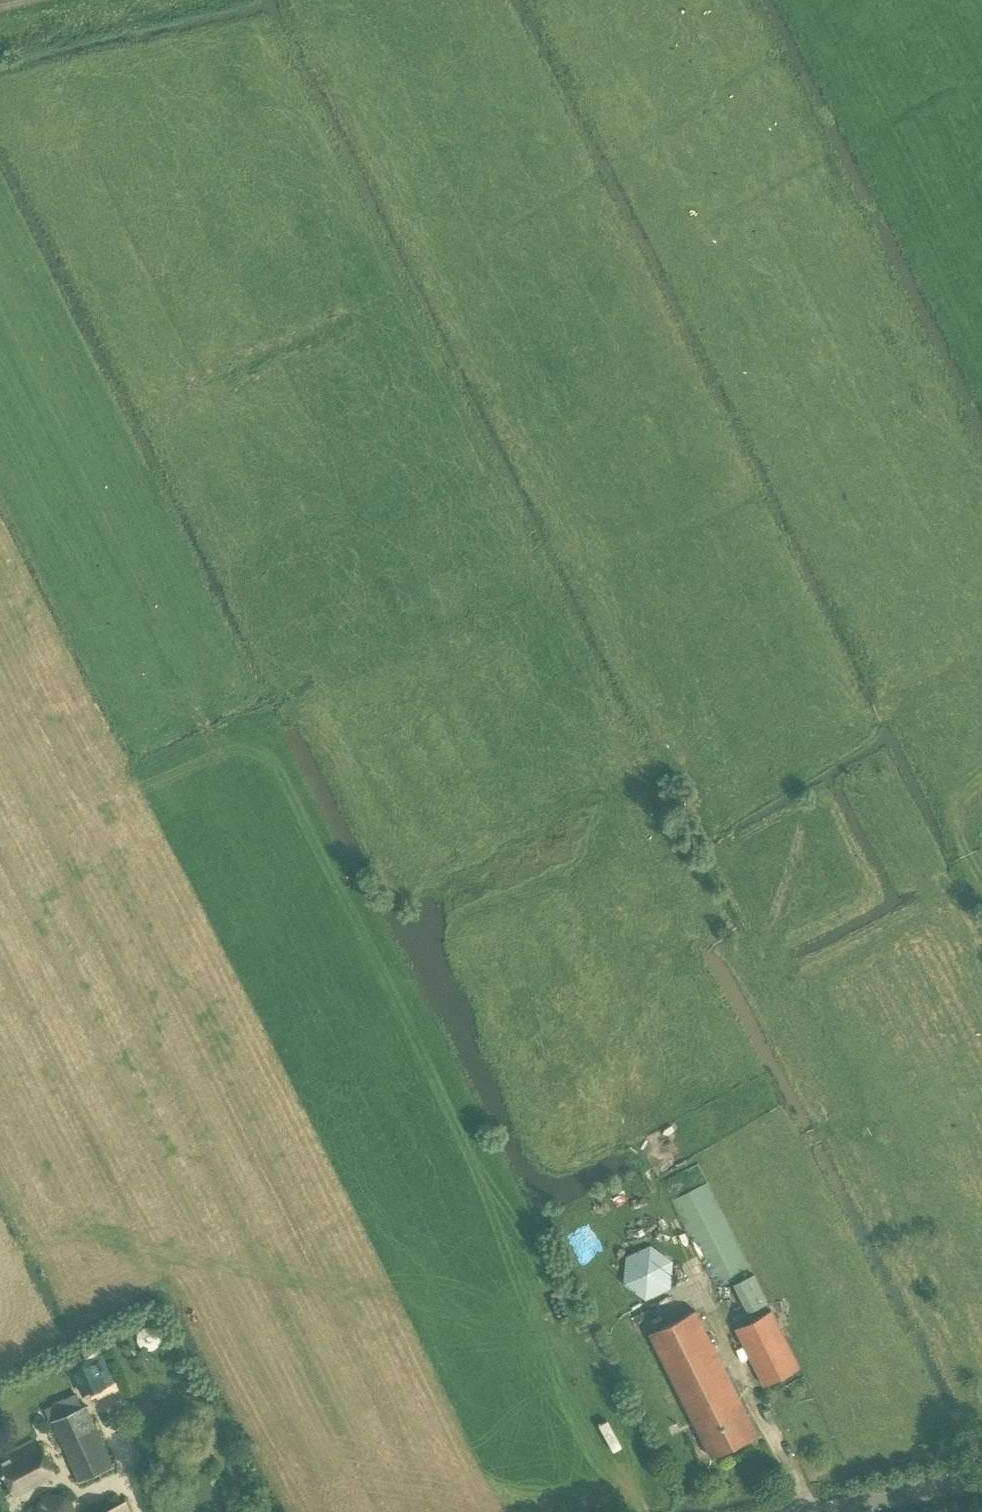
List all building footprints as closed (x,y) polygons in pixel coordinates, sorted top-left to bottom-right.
[(626,1290),(673,1291),(674,1250),(627,1249),(626,1290)] [(748,1313),(768,1303),(754,1274),(734,1284),(748,1313)] [(712,1458),(758,1435),(696,1310),(650,1333),(712,1458)] [(765,1385),(800,1368),(772,1310),(736,1328),(765,1385)] [(104,1382),(115,1378),(105,1352),(71,1365),(82,1396),(106,1387),(104,1382)] [(83,1408),(77,1396),(47,1409),(53,1422),(83,1408)] [(80,1482),(115,1466),(88,1406),(83,1408),(53,1422),(80,1482)] [(56,1475),(40,1443),(0,1462),(0,1465),(14,1495),(56,1475)] [(67,1495),(44,1495),(35,1511),(77,1511),(67,1495)] [(126,1503),(106,1511),(131,1511),(126,1503)]
